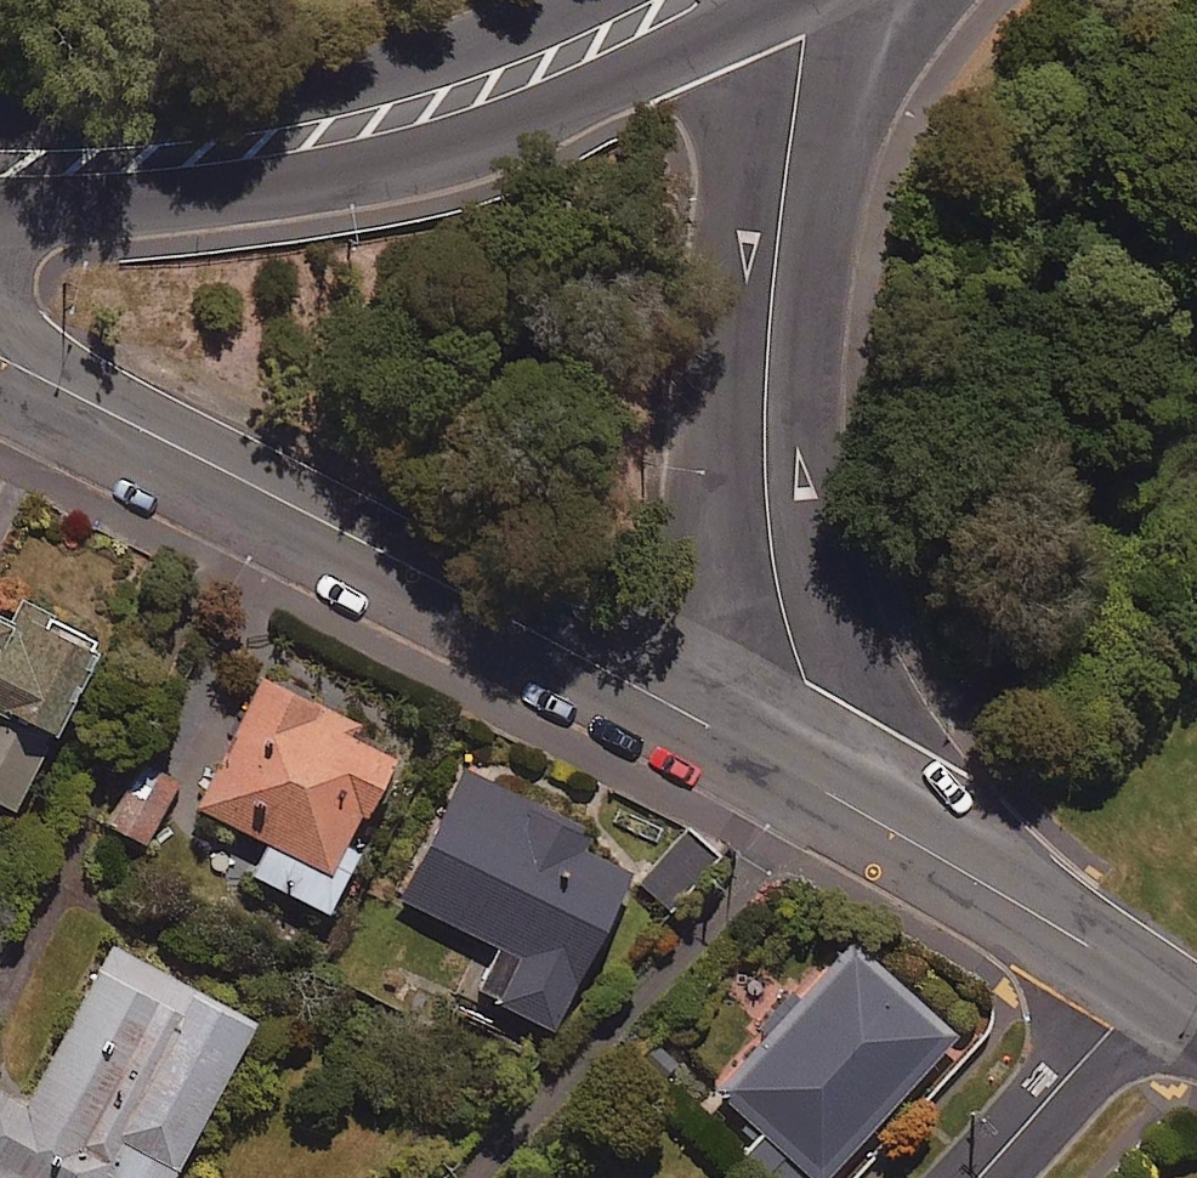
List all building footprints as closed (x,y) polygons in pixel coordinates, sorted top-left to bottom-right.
[(0,615),(0,801),(16,808),(97,636),(17,598),(8,618),(0,615)] [(400,750),(267,675),(196,799),(267,840),(250,869),(324,910),(360,847),(349,841),(400,750)] [(177,782),(141,762),(105,829),(141,848),(177,782)] [(581,846),(589,829),(463,768),(401,896),(501,944),(479,990),(553,1026),(629,869),(581,846)] [(814,1177),(823,1177),(954,1030),(850,939),(716,1092),(814,1177)] [(113,943),(0,1149),(0,1177),(108,1177),(110,1174),(118,1177),(169,1177),(255,1021),(113,943)]
